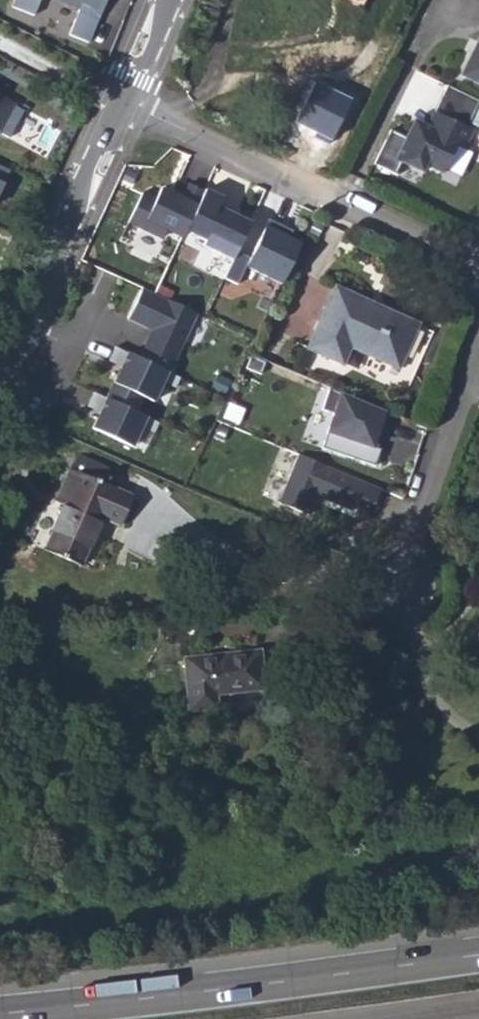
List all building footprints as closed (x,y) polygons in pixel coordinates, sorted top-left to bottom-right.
[(12,7),(34,16),(40,0),(15,0),(12,7)] [(107,0),(58,0),(80,8),(69,35),(89,42),(99,16),(100,16),(107,0)] [(478,83),(478,38),(462,74),(478,83)] [(314,80),(296,122),(334,139),(353,97),(314,80)] [(16,103),(0,94),(0,133),(16,103)] [(470,125),(478,130),(478,106),(470,125)] [(432,113),(425,127),(420,124),(417,131),(409,127),(404,138),(388,130),(371,164),(392,175),(398,163),(419,173),(423,165),(441,174),(456,143),(463,146),(470,131),(432,113)] [(0,165),(0,189),(9,169),(0,165)] [(189,231),(202,205),(164,187),(158,197),(145,191),(129,224),(164,239),(168,231),(185,238),(189,231)] [(225,198),(209,190),(202,205),(189,231),(209,241),(206,246),(236,260),(254,223),(221,207),(225,198)] [(280,283),(299,243),(281,234),(284,227),(267,218),(244,266),(280,283)] [(308,346),(340,361),(351,341),(361,346),(359,349),(396,366),(417,322),(336,284),(308,346)] [(195,312),(141,287),(126,318),(150,329),(151,334),(151,336),(145,338),(137,357),(168,369),(195,312)] [(153,402),(168,369),(137,357),(116,348),(109,362),(120,368),(112,383),(143,397),(153,402)] [(143,397),(112,383),(91,429),(131,449),(145,416),(137,412),(143,397)] [(381,428),(387,412),(327,387),(320,408),(332,412),(320,447),(372,465),(378,448),(370,445),(376,427),(381,428)] [(371,503),(378,488),(296,453),(276,500),(305,513),(314,494),(349,509),(355,496),(371,503)] [(43,547),(79,563),(100,515),(118,523),(131,494),(69,466),(55,499),(63,503),(43,547)] [(184,657),(190,709),(216,707),(215,692),(262,687),(258,649),(184,657)]
